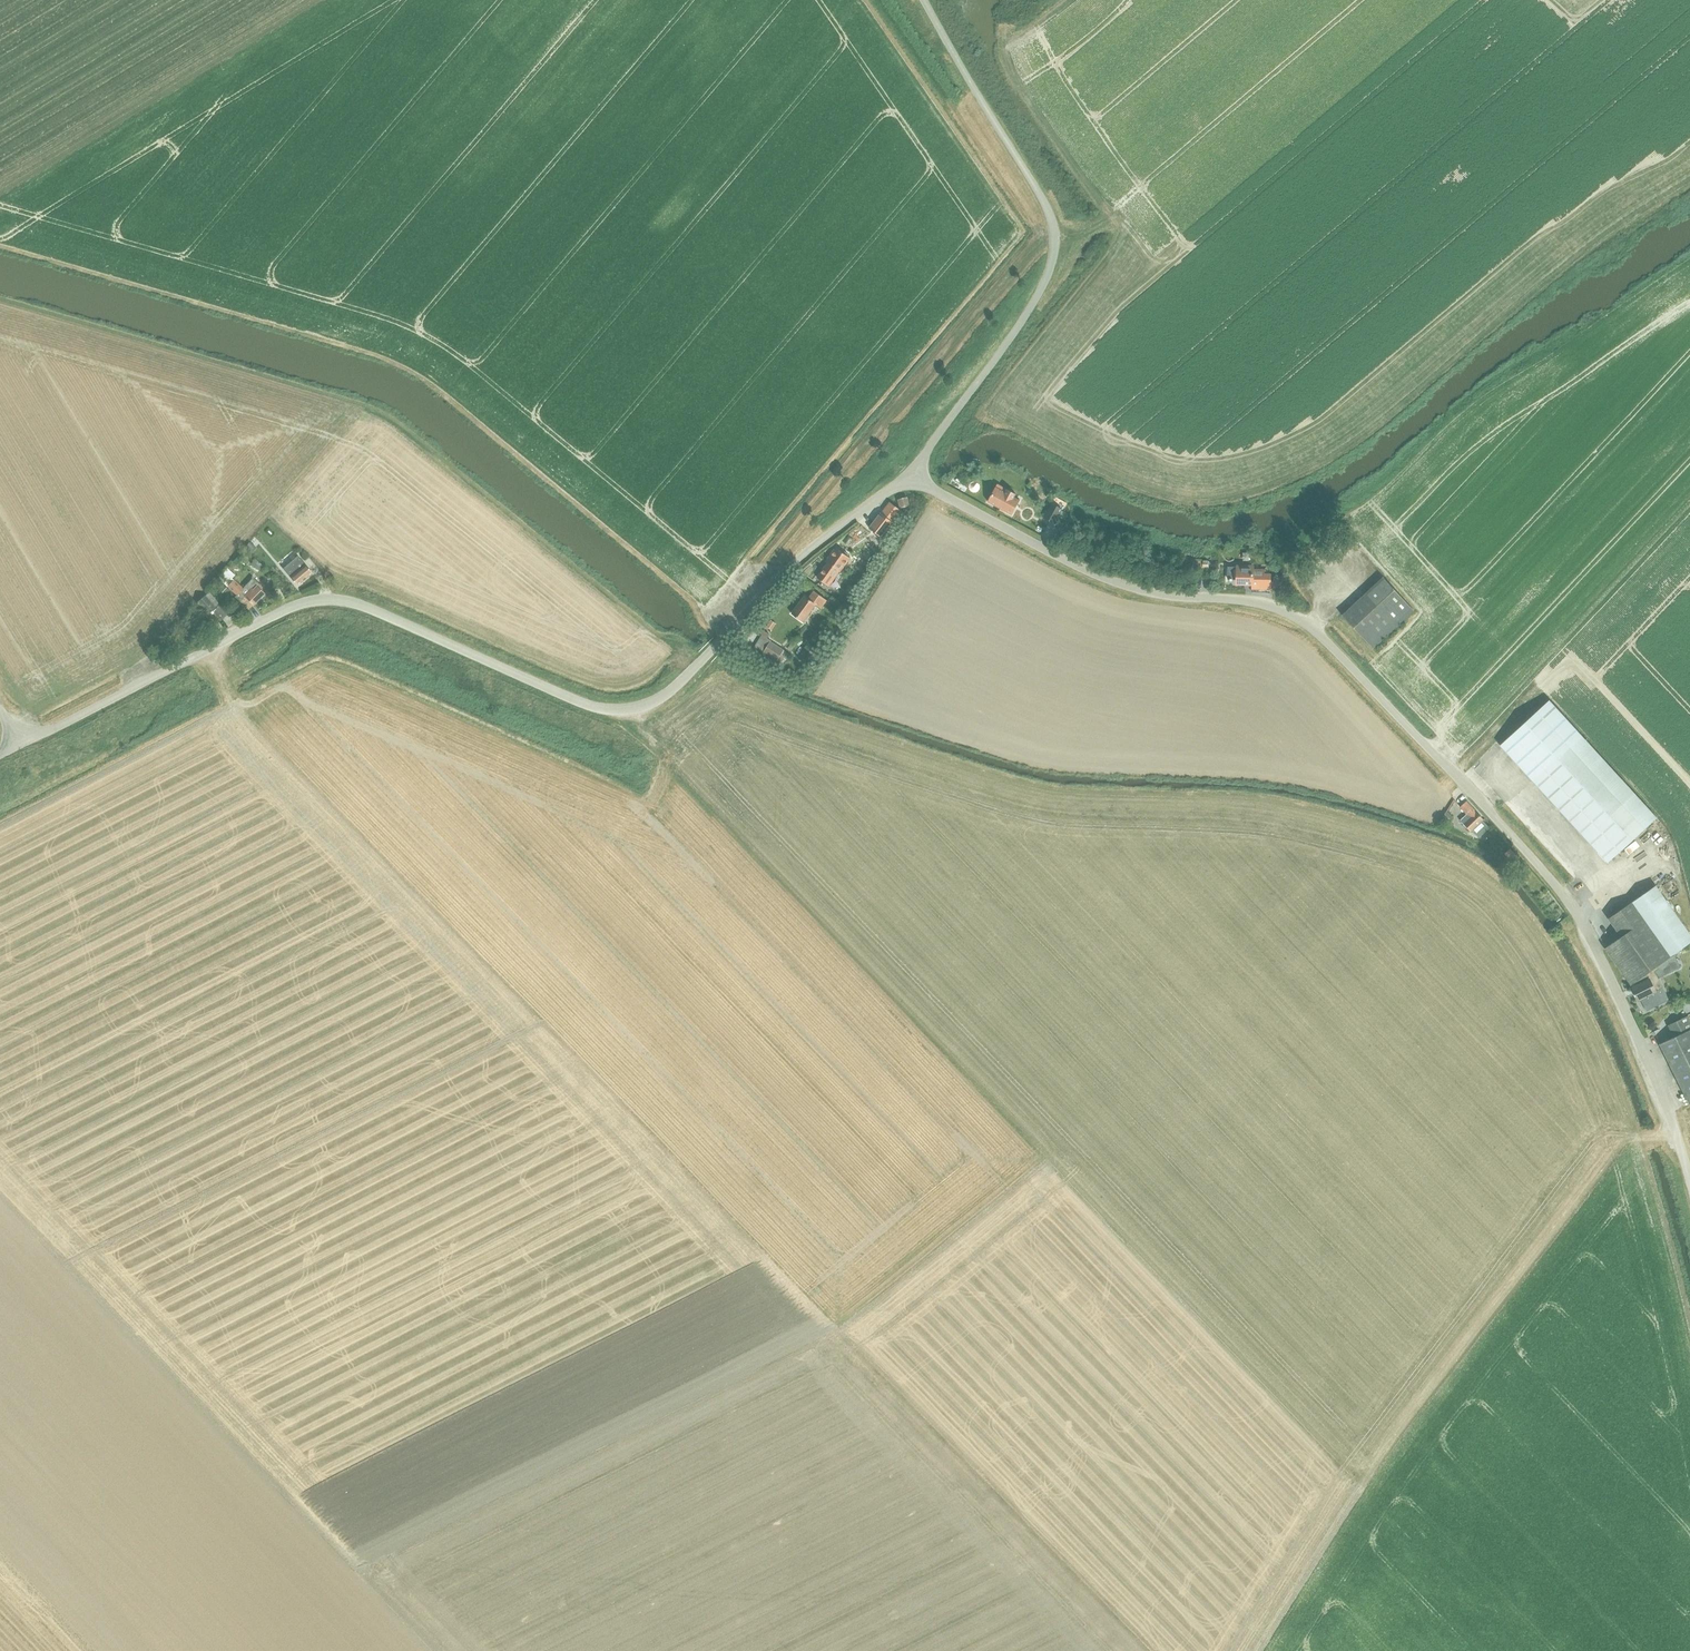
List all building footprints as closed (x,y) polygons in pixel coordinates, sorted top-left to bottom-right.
[(1012,515),(1020,501),(1014,498),(1016,495),(1007,491),(1006,493),(996,488),(989,501),(1012,515)] [(901,507),(908,505),(906,498),(899,499),(901,507)] [(1056,524),(1063,510),(1052,504),(1044,518),(1056,524)] [(881,513),(869,528),(881,538),(893,523),(881,513)] [(250,542),(245,548),(251,554),(256,548),(250,542)] [(841,571),(851,558),(850,557),(849,554),(845,551),(843,552),(837,548),(827,561),(829,563),(818,578),(829,586),(834,579),(832,577),(838,569),(841,571)] [(293,575),(291,577),(298,585),(313,572),(299,555),(283,568),(288,574),(290,572),(293,575)] [(255,558),(251,563),(260,571),(265,566),(255,558)] [(1252,584),(1252,588),(1275,588),(1275,581),(1270,580),(1270,578),(1267,578),(1267,574),(1264,574),(1264,570),(1253,570),(1253,566),(1237,566),(1237,567),(1228,567),(1228,579),(1230,579),(1230,581),(1232,581),(1232,579),(1237,579),(1244,580),(1244,584),(1252,584)] [(264,593),(261,590),(264,588),(259,584),(253,590),(247,584),(243,588),(231,577),(235,574),(228,567),(218,577),(236,595),(235,596),(249,609),(264,593)] [(1373,648),(1414,609),(1383,576),(1342,615),(1373,648)] [(223,585),(219,590),(225,595),(229,591),(223,585)] [(808,598),(805,595),(792,613),(803,622),(816,604),(819,607),(825,599),(814,591),(808,598)] [(215,623),(229,611),(222,603),(220,604),(209,592),(197,603),(215,623)] [(771,620),(766,627),(772,631),(776,624),(771,620)] [(760,629),(758,633),(761,635),(766,639),(769,635),(760,629)] [(766,654),(763,658),(773,665),(776,661),(777,661),(783,665),(790,654),(784,650),(771,641),(763,653),(766,654)] [(805,647),(799,656),(805,660),(813,665),(820,653),(812,648),(810,651),(805,647)] [(1657,817),(1581,735),(1549,700),(1499,745),(1607,862),(1657,817)] [(1466,800),(1460,805),(1467,813),(1460,820),(1470,831),(1471,830),(1480,837),(1490,827),(1483,820),(1483,819),(1466,800)] [(1446,822),(1452,816),(1447,810),(1441,819),(1446,822)] [(1514,864),(1521,859),(1516,854),(1514,851),(1508,857),(1514,864)] [(1605,948),(1610,956),(1630,984),(1631,984),(1633,987),(1632,988),(1638,1000),(1640,999),(1646,1011),(1669,1000),(1662,987),(1654,971),(1658,969),(1656,966),(1670,957),(1689,943),(1689,935),(1655,885),(1632,902),(1608,918),(1621,937),(1608,946),(1605,948)] [(1674,1037),(1689,1029),(1689,1021),(1687,1015),(1668,1025),(1674,1037)] [(1674,1037),(1659,1044),(1689,1104),(1689,1103),(1689,1029),(1674,1037)]
